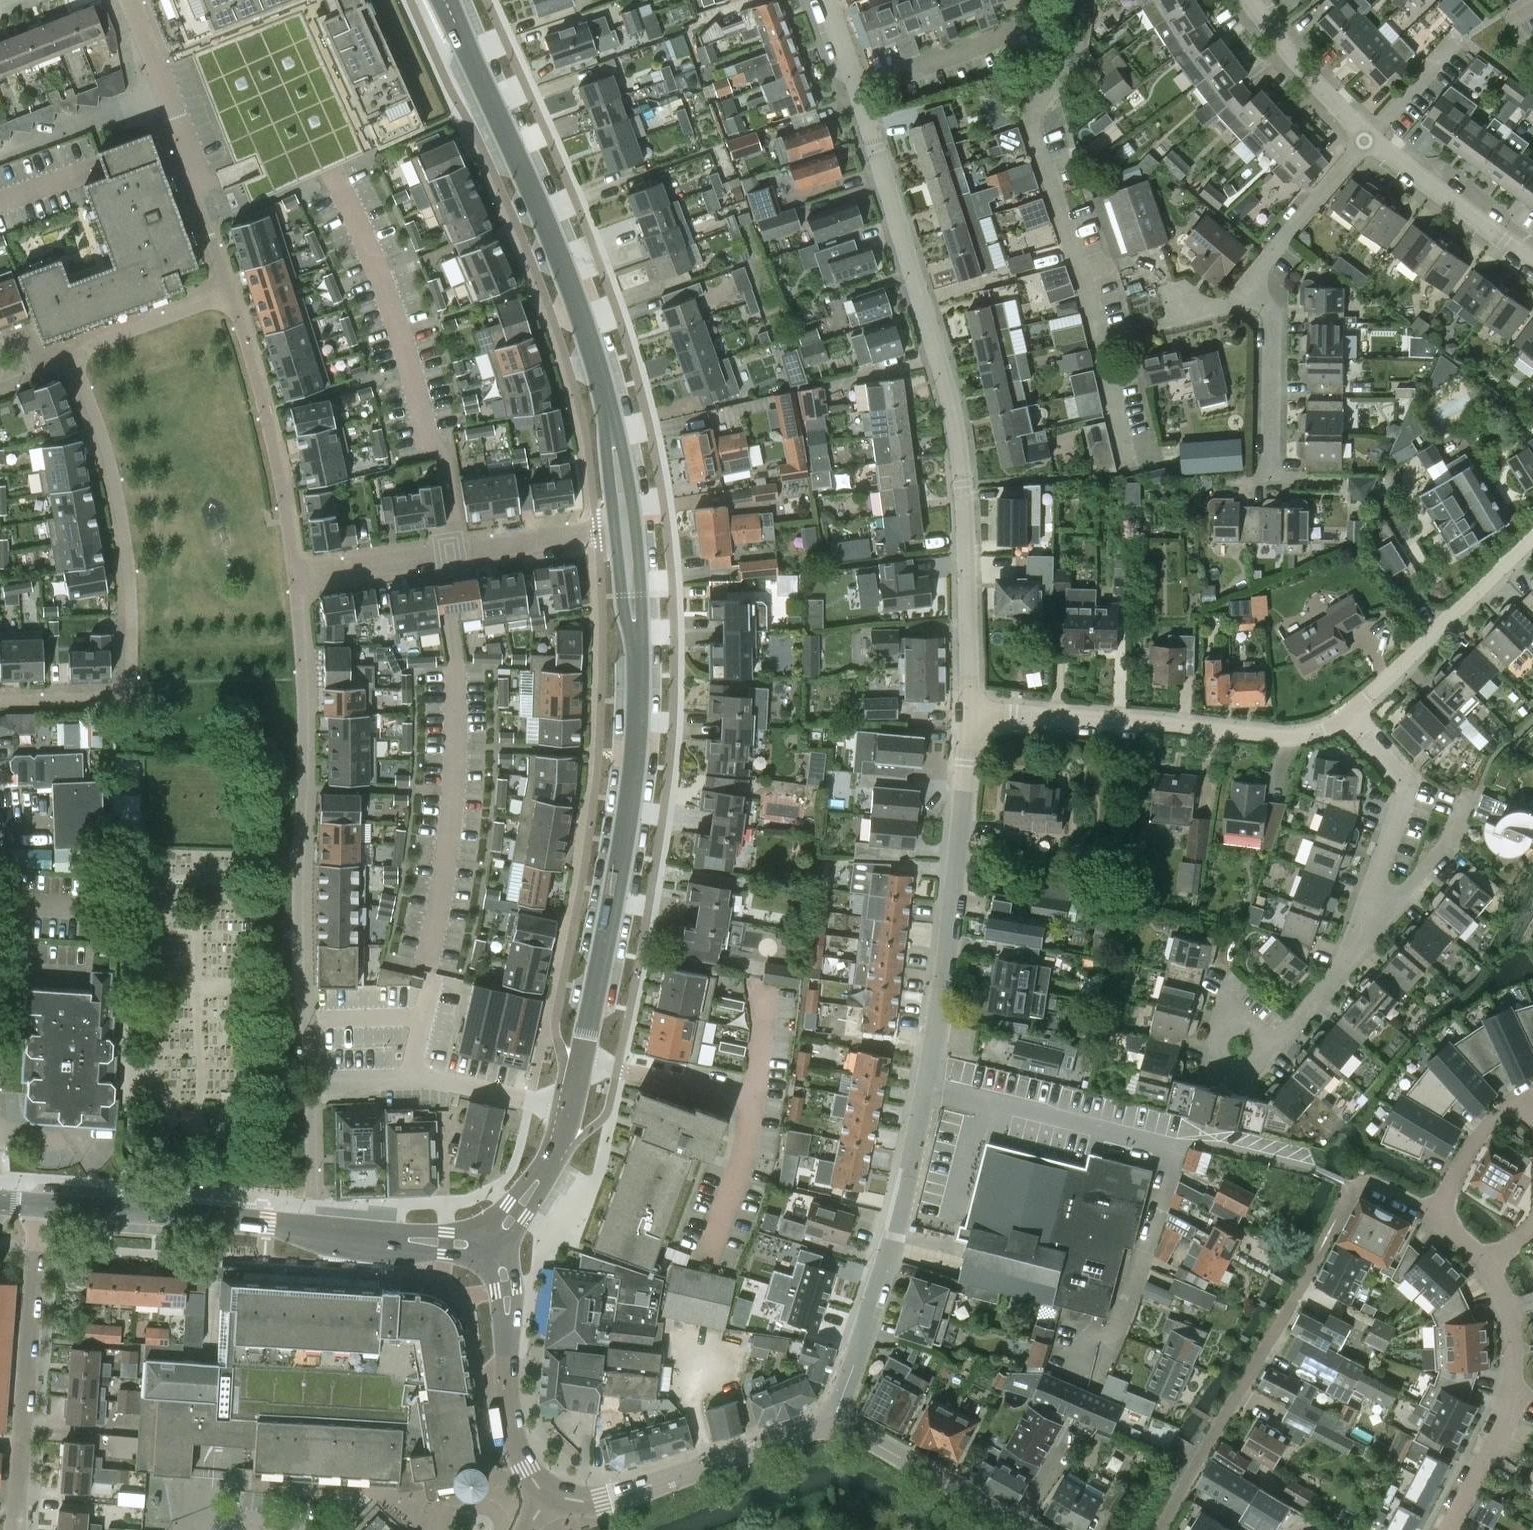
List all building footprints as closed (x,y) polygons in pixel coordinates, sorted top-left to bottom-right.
[(216,173),(216,174),(218,173),(240,164),(243,172),(247,181),(224,189),(223,190),(223,192),(242,184),(250,205),(362,155),(373,151),(372,150),(378,147),(379,148),(428,126),(371,1),(369,2),(368,0),(148,0),(167,49),(168,48),(171,54),(170,55),(174,64),(192,57),(234,165),(216,172),(216,173)] [(539,17),(572,6),(571,0),(533,0),(539,17)] [(723,38),(740,32),(740,33),(783,17),(777,0),(775,0),(739,13),(742,23),(720,31),(713,23),(698,36),(701,45),(702,46),(711,43),(711,42),(723,38)] [(888,0),(882,0),(884,4),(871,9),(868,1),(857,5),(872,46),(883,42),(884,44),(894,40),(901,59),(909,56),(888,0)] [(909,56),(919,52),(913,33),(922,30),(910,0),(888,0),(909,56)] [(922,30),(934,26),(941,44),(948,41),(932,0),(910,0),(922,30)] [(948,41),(959,37),(952,18),(960,15),(955,0),(932,0),(948,41)] [(960,15),(973,10),(980,30),(988,26),(979,0),(955,0),(960,15)] [(988,26),(998,23),(991,4),(1002,0),(1001,0),(979,0),(988,26)] [(1142,10),(1153,3),(1158,0),(1137,0),(1142,10)] [(1195,0),(1158,0),(1153,3),(1142,10),(1154,28),(1156,27),(1196,2),(1195,0)] [(1362,14),(1371,5),(1367,0),(1326,0),(1320,6),(1327,14),(1319,21),(1335,38),(1362,13),(1362,14)] [(1440,3),(1456,21),(1454,23),(1454,24),(1465,34),(1466,35),(1484,22),(1462,0),(1443,0),(1440,3)] [(1208,21),(1196,2),(1156,27),(1174,57),(1182,51),(1183,50),(1205,35),(1199,26),(1208,21)] [(70,15),(82,46),(105,37),(110,51),(118,49),(115,32),(104,5),(95,9),(94,6),(70,15)] [(620,14),(624,24),(627,23),(641,17),(637,8),(620,14)] [(1377,29),(1362,14),(1362,13),(1335,38),(1350,54),(1377,29)] [(70,15),(47,24),(59,55),(82,46),(70,15)] [(545,36),(550,52),(554,51),(608,33),(603,17),(545,36)] [(627,23),(624,24),(628,35),(645,29),(641,17),(627,23)] [(758,35),(762,45),(790,35),(783,17),(740,33),(743,41),(758,35)] [(37,64),(59,55),(47,24),(25,32),(37,64)] [(554,51),(550,52),(555,68),(595,55),(620,46),(614,29),(608,32),(608,33),(554,51)] [(1392,45),(1391,45),(1377,29),(1350,54),(1365,70),(1392,45)] [(15,72),(37,64),(25,32),(3,41),(15,72)] [(675,58),(689,53),(682,35),(668,40),(675,58)] [(796,52),(790,35),(762,45),(765,54),(723,69),(726,78),(736,74),(742,72),(796,52)] [(1212,44),(1205,35),(1183,50),(1182,51),(1174,57),(1196,85),(1205,79),(1204,78),(1233,56),(1220,39),(1212,44)] [(1401,36),(1391,45),(1392,45),(1365,70),(1380,87),(1388,80),(1396,88),(1415,70),(1407,61),(1416,52),(1401,36)] [(0,42),(0,78),(15,72),(3,41),(0,42)] [(702,46),(701,45),(698,47),(705,65),(717,61),(711,43),(702,46)] [(1118,56),(1112,49),(1095,63),(1106,77),(1122,97),(1132,90),(1111,63),(1118,56)] [(802,69),(796,52),(742,72),(746,81),(771,72),(774,80),(802,69)] [(1248,75),(1233,56),(1204,78),(1205,79),(1196,85),(1217,113),(1226,106),(1246,89),(1240,81),(1248,75)] [(1471,69),(1479,75),(1486,65),(1478,59),(1471,69)] [(664,80),(673,77),(669,65),(660,69),(664,80)] [(94,94),(98,95),(109,96),(125,90),(121,69),(96,79),(98,86),(94,87),(94,94)] [(810,89),(802,69),(774,80),(759,85),(763,97),(746,104),(748,112),(755,109),(810,89)] [(577,87),(585,109),(618,97),(610,75),(577,87)] [(673,77),(664,80),(668,92),(677,89),(673,77)] [(1122,97),(1106,77),(1097,84),(1113,105),(1122,97)] [(1513,94),(1520,84),(1510,77),(1503,87),(1512,94),(1513,94)] [(727,78),(726,78),(712,82),(716,96),(732,91),(729,82),(727,78)] [(1512,94),(1508,99),(1527,111),(1532,103),(1532,94),(1520,84),(1513,94),(1512,94)] [(1422,125),(1431,131),(1449,145),(1471,115),(1472,115),(1479,106),(1452,86),(1444,95),(1422,125)] [(97,106),(98,95),(94,94),(94,87),(72,96),(72,103),(76,103),(97,106)] [(75,114),(76,103),(72,103),(72,96),(62,100),(57,89),(48,92),(52,104),(50,104),(50,111),(54,112),(75,114)] [(810,89),(755,109),(758,117),(784,108),(788,118),(816,108),(810,89)] [(1243,141),(1251,133),(1250,132),(1276,107),(1261,91),(1254,98),(1247,91),(1246,89),(1226,106),(1217,113),(1219,115),(1243,141)] [(585,109),(593,130),(626,118),(618,97),(585,109)] [(22,116),(7,122),(6,128),(10,129),(31,132),(32,121),(27,120),(28,113),(30,112),(27,103),(18,107),(22,116)] [(50,104),(30,112),(28,113),(27,120),(32,121),(53,123),(54,112),(50,111),(50,104)] [(940,147),(954,142),(942,105),(926,110),(930,122),(911,128),(919,154),(940,148),(940,147)] [(1005,106),(990,111),(996,128),(1010,123),(1005,106)] [(1291,123),(1276,107),(1250,132),(1251,133),(1265,148),(1291,123)] [(679,123),(688,119),(684,108),(675,111),(679,123)] [(728,135),(745,129),(739,113),(722,120),(728,135)] [(1488,127),(1472,115),(1471,115),(1449,145),(1466,157),(1488,128),(1488,127)] [(1466,157),(1484,170),(1506,141),(1496,133),(1503,124),(1495,117),(1488,127),(1488,128),(1466,157)] [(593,130),(601,151),(634,139),(626,118),(593,130)] [(688,119),(679,123),(684,134),(693,131),(688,119)] [(10,129),(6,128),(7,122),(0,124),(0,139),(9,140),(10,129)] [(1265,148),(1279,164),(1306,139),(1291,123),(1265,148)] [(823,124),(792,134),(772,140),(779,164),(831,148),(823,124)] [(1019,126),(996,134),(1004,154),(1026,147),(1019,126)] [(761,150),(755,133),(727,142),(733,159),(761,150)] [(114,267),(98,273),(69,284),(60,260),(18,275),(43,341),(169,295),(168,293),(182,288),(177,273),(197,266),(190,246),(186,233),(185,233),(181,222),(181,221),(175,203),(174,203),(170,192),(171,192),(166,179),(149,134),(98,153),(107,177),(85,185),(114,267)] [(642,161),(634,139),(601,151),(608,173),(642,161)] [(1279,164),(1280,164),(1273,170),(1284,183),(1290,183),(1294,179),(1302,188),(1321,170),(1314,162),(1321,155),(1306,139),(1279,164)] [(462,162),(453,140),(410,159),(419,181),(462,162)] [(1484,170),(1502,183),(1524,154),(1506,141),(1484,170)] [(919,154),(927,180),(949,173),(948,172),(962,167),(954,142),(940,147),(940,148),(919,154)] [(1171,153),(1161,163),(1180,182),(1190,171),(1171,153)] [(835,166),(831,154),(789,168),(797,193),(840,179),(838,175),(840,172),(838,167),(835,166)] [(1149,176),(1160,165),(1149,154),(1138,165),(1149,176)] [(1524,154),(1502,183),(1519,196),(1532,178),(1532,160),(1524,154)] [(472,184),(462,162),(419,181),(428,203),(472,184)] [(986,178),(989,188),(1032,173),(1029,164),(986,178)] [(927,180),(935,205),(956,198),(956,197),(970,193),(962,167),(948,172),(949,173),(927,180)] [(712,187),(721,183),(717,172),(708,175),(712,187)] [(765,173),(739,181),(743,195),(745,194),(754,220),(777,213),(765,173)] [(1037,189),(1032,173),(989,188),(992,198),(1011,192),(1013,197),(1037,189)] [(1331,206),(1357,226),(1378,197),(1375,194),(1379,188),(1369,181),(1366,181),(1362,182),(1360,183),(1352,178),(1331,206)] [(1519,196),(1532,206),(1532,178),(1519,196)] [(1109,193),(1130,255),(1170,241),(1148,179),(1109,193)] [(627,195),(635,217),(668,205),(660,183),(627,195)] [(721,183),(712,187),(717,198),(726,195),(721,183)] [(481,206),(472,184),(428,203),(439,227),(441,226),(440,224),(481,206)] [(1209,203),(1218,193),(1208,185),(1200,195),(1209,203)] [(408,198),(405,191),(392,196),(396,204),(408,198)] [(935,205),(943,230),(963,224),(965,221),(978,217),(970,193),(956,197),(956,198),(935,205)] [(1109,193),(1094,198),(1115,260),(1130,255),(1109,193)] [(1218,193),(1209,203),(1218,210),(1226,200),(1218,193)] [(281,201),(285,209),(298,203),(294,195),(281,201)] [(1383,201),(1378,197),(1357,226),(1386,247),(1407,219),(1398,212),(1399,209),(1400,206),(1398,202),(1388,195),(1383,201)] [(1052,223),(1043,197),(1019,206),(1028,231),(1052,223)] [(668,205),(635,217),(642,238),(675,226),(685,223),(677,201),(668,205)] [(851,203),(805,219),(814,243),(859,227),(851,203)] [(449,245),(454,243),(488,228),(490,227),(481,206),(440,224),(441,226),(449,245)] [(799,229),(793,209),(756,221),(762,241),(799,229)] [(230,228),(237,249),(282,235),(275,213),(230,228)] [(728,229),(737,226),(733,214),(724,218),(728,229)] [(943,230),(951,256),(973,250),(972,249),(986,244),(978,217),(965,221),(963,224),(943,230)] [(1225,272),(1243,250),(1206,219),(1188,241),(1204,254),(1195,265),(1214,281),(1223,271),(1225,272)] [(410,237),(418,234),(413,221),(405,224),(410,237)] [(1392,252),(1418,272),(1440,244),(1436,241),(1441,234),(1431,227),(1427,226),(1424,227),(1420,230),(1412,224),(1392,252)] [(683,246),(675,226),(642,238),(650,259),(683,247),(683,246)] [(737,226),(728,229),(733,241),(741,238),(737,226)] [(454,257),(463,276),(504,258),(495,239),(494,240),(491,233),(488,228),(454,243),(456,248),(459,255),(454,257)] [(318,245),(312,232),(305,236),(310,248),(318,245)] [(410,237),(415,250),(423,247),(418,234),(410,237)] [(237,249),(244,270),(289,256),(282,235),(237,249)] [(825,286),(875,270),(874,266),(876,264),(874,256),(870,256),(868,249),(857,252),(853,239),(814,252),(825,286)] [(1444,247),(1440,244),(1418,272),(1447,293),(1468,265),(1459,258),(1460,254),(1461,251),(1459,249),(1449,240),(1444,247)] [(691,269),(690,267),(703,263),(695,242),(683,246),(683,247),(650,259),(658,281),(691,269)] [(994,271),(986,244),(972,249),(973,250),(951,256),(959,282),(994,271)] [(324,258),(318,245),(310,248),(316,261),(324,258)] [(1030,252),(1007,259),(1011,274),(1034,268),(1030,252)] [(244,270),(251,292),(289,280),(296,278),(289,256),(244,270)] [(504,258),(463,276),(465,281),(462,282),(472,303),(515,284),(504,258)] [(1073,282),(1067,265),(1041,274),(1048,291),(1073,282)] [(618,273),(622,287),(648,280),(644,266),(618,273)] [(1452,297),(1479,317),(1500,289),(1497,286),(1502,279),(1492,272),(1489,272),(1486,273),(1483,276),(1473,268),(1452,297)] [(1354,269),(1347,278),(1362,289),(1369,279),(1354,269)] [(331,274),(323,277),(328,290),(336,287),(331,274)] [(28,315),(14,277),(0,282),(0,302),(7,322),(28,315)] [(1308,306),(1308,322),(1344,322),(1344,287),(1316,287),(1316,283),(1313,280),(1309,278),(1305,279),(1302,280),(1301,282),(1300,287),(1300,306),(1308,306)] [(295,300),(289,280),(251,292),(257,312),(295,300)] [(700,319),(693,298),(703,294),(699,282),(661,296),(665,308),(660,310),(667,331),(700,319)] [(1505,292),(1500,289),(1479,317),(1509,339),(1530,310),(1521,304),(1522,299),(1522,296),(1521,294),(1510,285),(1505,292)] [(336,287),(328,290),(333,303),(341,300),(336,287)] [(1017,287),(996,290),(998,300),(1018,297),(1017,287)] [(742,291),(746,303),(755,300),(751,288),(742,291)] [(847,314),(851,327),(889,315),(881,289),(850,299),(854,311),(847,314)] [(432,295),(436,309),(444,306),(440,293),(432,295)] [(257,312),(264,334),(309,320),(302,298),(295,300),(257,312)] [(480,355),(487,353),(532,338),(519,298),(494,306),(500,324),(473,332),(480,355)] [(755,300),(746,303),(750,314),(759,311),(755,300)] [(1003,303),(1002,303),(967,311),(973,337),(996,332),(995,330),(1009,327),(1003,303)] [(1054,320),(1056,329),(1051,331),(1054,346),(1086,339),(1081,314),(1054,320)] [(1524,350),(1519,356),(1532,367),(1532,316),(1514,342),(1524,350)] [(339,320),(344,333),(352,330),(347,317),(339,320)] [(441,324),(444,332),(457,327),(454,319),(441,324)] [(667,331),(675,352),(708,340),(700,319),(667,331)] [(264,334),(271,356),(316,342),(309,320),(264,334)] [(1350,335),(1343,335),(1344,322),(1308,322),(1307,333),(1304,333),(1302,336),(1300,339),(1300,352),(1307,351),(1307,357),(1343,357),(1356,357),(1356,341),(1354,337),(1350,335)] [(858,365),(869,362),(870,364),(901,355),(901,354),(904,347),(903,343),(896,338),(891,323),(860,332),(861,334),(849,338),(858,365)] [(796,332),(800,345),(819,340),(815,326),(796,332)] [(973,337),(979,364),(1002,358),(1001,356),(1015,353),(1009,327),(995,330),(996,332),(973,337)] [(356,344),(352,330),(344,333),(348,346),(356,344)] [(761,345),(770,342),(766,331),(757,334),(761,345)] [(1425,338),(1410,337),(1410,357),(1435,358),(1439,349),(1425,338)] [(487,353),(494,375),(539,360),(532,338),(487,353)] [(715,362),(708,340),(675,352),(683,373),(715,362)] [(827,359),(821,340),(800,346),(806,366),(827,359)] [(271,356),(278,379),(323,364),(316,342),(271,356)] [(1183,372),(1189,371),(1196,400),(1198,399),(1200,408),(1229,401),(1227,393),(1229,392),(1219,351),(1187,359),(1187,361),(1181,363),(1177,350),(1142,358),(1148,383),(1184,375),(1183,372)] [(795,353),(783,356),(791,382),(802,379),(795,353)] [(979,364),(985,390),(1008,385),(1007,383),(1021,379),(1015,355),(1015,353),(1001,356),(1002,358),(979,364)] [(1060,372),(1068,371),(1093,365),(1090,353),(1057,360),(1060,372)] [(1431,383),(1426,392),(1433,397),(1438,390),(1437,388),(1460,374),(1464,376),(1466,372),(1442,355),(1430,381),(1431,383)] [(1343,393),(1343,357),(1307,357),(1307,363),(1300,363),(1300,375),(1302,379),(1307,380),(1307,381),(1307,393),(1343,393)] [(738,393),(726,359),(716,363),(715,362),(683,373),(686,382),(683,383),(687,393),(689,392),(691,396),(696,394),(701,406),(738,393)] [(453,362),(456,376),(464,374),(461,360),(453,362)] [(547,385),(539,360),(494,375),(501,396),(547,385)] [(323,364),(278,379),(285,401),(330,386),(323,364)] [(366,374),(363,366),(350,370),(352,379),(366,374)] [(1075,397),(1099,391),(1095,371),(1071,376),(1075,397)] [(59,379),(17,395),(24,412),(40,406),(53,440),(78,431),(59,379)] [(881,408),(903,405),(900,379),(864,383),(867,412),(881,410),(881,408)] [(985,390),(991,416),(1014,411),(1013,409),(1027,406),(1021,381),(1021,379),(1007,383),(1008,385),(985,390)] [(505,418),(532,413),(551,408),(547,385),(501,396),(505,418)] [(826,415),(823,391),(822,385),(798,391),(803,419),(826,415)] [(357,391),(359,399),(372,395),(370,387),(357,391)] [(1397,388),(1397,398),(1416,398),(1416,388),(1397,388)] [(784,439),(801,436),(793,391),(773,396),(782,439),(784,439)] [(1099,391),(1075,397),(1080,417),(1104,412),(1099,391)] [(462,398),(463,406),(477,403),(475,395),(462,398)] [(335,426),(329,400),(290,408),(296,434),(335,426)] [(1306,430),(1306,435),(1342,436),(1342,402),(1307,401),(1307,411),(1304,412),(1299,416),(1298,419),(1299,430),(1306,430)] [(479,411),(477,403),(463,406),(465,414),(479,411)] [(906,432),(903,405),(881,408),(881,410),(867,412),(871,438),(885,436),(885,435),(906,432)] [(991,416),(997,442),(1020,437),(1019,436),(1029,433),(1035,432),(1029,406),(1027,406),(1013,409),(1014,411),(991,416)] [(557,407),(551,408),(532,413),(539,453),(565,448),(557,407)] [(1397,466),(1419,453),(1412,441),(1426,432),(1411,409),(1390,454),(1397,466)] [(342,424),(335,426),(296,434),(302,461),(341,453),(348,451),(342,424)] [(492,425),(479,428),(480,436),(494,434),(492,426),(492,425)] [(480,436),(479,428),(465,430),(465,431),(466,439),(480,436)] [(372,431),(375,445),(383,443),(380,429),(372,431)] [(681,435),(685,459),(746,446),(744,433),(712,440),(710,429),(681,435)] [(808,446),(825,443),(823,429),(806,432),(808,446)] [(1020,437),(997,442),(1003,468),(1039,460),(1052,456),(1046,430),(1035,432),(1029,433),(1019,436),(1020,437)] [(910,458),(906,432),(885,435),(885,436),(871,438),(874,464),(888,462),(888,461),(910,458)] [(1341,471),(1342,436),(1306,435),(1306,441),(1298,441),(1299,453),(1301,456),(1304,458),(1306,460),(1306,471),(1341,471)] [(1182,472),(1242,468),(1240,439),(1180,443),(1182,472)] [(46,469),(85,462),(81,440),(42,447),(46,469)] [(1110,440),(1089,445),(1095,472),(1118,471),(1110,440)] [(1527,443),(1529,447),(1508,460),(1526,489),(1532,485),(1532,440),(1527,443)] [(387,456),(383,443),(375,445),(378,458),(387,456)] [(825,443),(808,446),(810,457),(827,454),(825,443)] [(1445,459),(1435,443),(1419,453),(1438,485),(1421,495),(1457,554),(1509,522),(1473,464),(1472,464),(1467,457),(1449,468),(1444,460),(1445,459)] [(746,446),(685,459),(690,482),(751,469),(749,458),(746,446)] [(341,453),(302,461),(307,487),(346,479),(341,453)] [(511,455),(512,463),(526,461),(525,453),(511,455)] [(913,485),(910,458),(888,461),(888,462),(874,464),(877,491),(891,489),(891,488),(913,485)] [(526,461),(512,463),(514,472),(527,469),(526,461)] [(782,481),(808,477),(805,461),(779,465),(782,481)] [(43,494),(50,493),(90,486),(85,462),(46,469),(39,471),(43,494)] [(528,484),(532,510),(574,503),(567,462),(549,465),(551,480),(528,484)] [(513,468),(486,472),(492,516),(519,512),(513,468)] [(810,472),(812,489),(831,487),(829,470),(810,472)] [(492,516),(486,472),(459,476),(465,520),(492,516)] [(1355,497),(1366,503),(1378,476),(1349,476),(1349,488),(1355,497)] [(750,487),(752,502),(777,498),(775,483),(750,487)] [(395,531),(424,526),(444,523),(438,484),(419,487),(419,492),(380,498),(383,521),(393,519),(395,531)] [(916,511),(913,485),(891,488),(891,489),(877,491),(880,518),(895,516),(895,514),(916,511)] [(999,498),(999,544),(1029,544),(1029,524),(1041,524),(1042,485),(1025,485),(1025,498),(999,498)] [(94,511),(90,486),(50,493),(55,518),(94,511)] [(304,495),(313,550),(357,543),(354,524),(336,527),(331,491),(304,495)] [(1216,542),(1250,542),(1250,506),(1234,506),(1234,498),(1214,498),(1211,500),(1209,502),(1209,506),(1210,509),(1212,512),(1216,513),(1216,542)] [(1250,542),(1285,542),(1286,506),(1280,506),(1280,498),(1270,498),(1267,499),(1264,502),(1263,506),(1250,506),(1250,542)] [(1291,506),(1286,506),(1285,542),(1285,553),(1303,553),(1303,542),(1309,542),(1309,505),(1308,501),(1305,499),(1301,498),(1291,498),(1291,506)] [(695,509),(697,533),(760,527),(773,526),(771,512),(726,516),(725,507),(695,509)] [(52,546),(59,545),(99,538),(94,511),(55,518),(47,519),(52,546)] [(874,529),(878,555),(903,552),(901,540),(920,538),(916,511),(895,514),(895,516),(880,518),(882,528),(874,529)] [(1361,521),(1347,521),(1347,543),(1361,544),(1361,521)] [(760,527),(697,533),(699,557),(707,556),(708,568),(727,566),(726,555),(728,554),(727,542),(761,539),(774,538),(773,526),(760,527)] [(868,537),(831,542),(833,559),(870,554),(868,537)] [(59,545),(64,571),(103,564),(99,538),(59,545)] [(0,553),(8,553),(8,539),(0,539),(0,552),(0,553)] [(1408,567),(1392,541),(1371,554),(1390,578),(1408,567)] [(8,553),(0,553),(1,567),(9,566),(8,553)] [(1028,581),(998,581),(998,592),(995,594),(995,608),(998,609),(998,612),(1038,613),(1039,592),(1053,593),(1053,557),(1029,557),(1028,581)] [(778,574),(776,559),(738,562),(739,577),(778,574)] [(880,582),(881,586),(877,587),(876,572),(856,575),(860,607),(879,604),(878,597),(882,597),(884,611),(930,605),(930,601),(932,599),(931,590),(928,589),(926,576),(912,578),(911,571),(906,572),(904,560),(878,564),(881,582),(880,582)] [(108,590),(103,564),(64,571),(69,597),(108,590)] [(533,574),(522,576),(525,597),(552,593),(554,609),(580,605),(574,564),(532,570),(533,574)] [(1127,567),(1116,568),(1116,594),(1127,594),(1127,591),(1127,569),(1127,567)] [(1136,569),(1127,569),(1127,591),(1137,591),(1136,569)] [(1094,647),(1094,607),(1097,607),(1097,589),(1069,589),(1070,570),(1053,570),(1053,575),(1055,575),(1054,593),(1068,593),(1065,653),(1088,654),(1094,647)] [(522,572),(498,575),(505,622),(529,619),(525,597),(522,576),(522,572)] [(498,575),(476,579),(482,618),(481,618),(482,626),(505,622),(498,575)] [(777,575),(777,596),(797,596),(797,575),(777,575)] [(482,618),(476,579),(446,583),(435,585),(436,586),(435,586),(439,610),(439,611),(450,609),(457,608),(459,622),(481,618),(482,618)] [(32,581),(18,584),(19,592),(33,590),(32,581)] [(6,594),(19,592),(18,584),(4,586),(6,594)] [(435,585),(411,589),(417,628),(439,625),(437,611),(439,611),(439,610),(435,586),(436,586),(435,585)] [(1217,603),(1216,585),(1203,585),(1204,604),(1217,603)] [(375,588),(320,597),(324,622),(324,641),(343,641),(343,620),(379,615),(375,588)] [(393,632),(417,628),(411,589),(387,592),(393,632)] [(1327,611),(1329,615),(1285,642),(1306,675),(1349,649),(1341,636),(1367,620),(1352,596),(1327,611)] [(1532,640),(1532,605),(1525,598),(1518,605),(1515,603),(1512,603),(1509,604),(1507,605),(1499,612),(1505,618),(1501,622),(1526,647),(1532,640)] [(1231,618),(1242,618),(1254,617),(1253,599),(1229,601),(1231,618)] [(723,618),(723,631),(752,630),(752,631),(766,631),(766,630),(765,630),(765,606),(761,601),(748,601),(748,600),(707,600),(707,618),(723,618)] [(1108,607),(1097,607),(1094,607),(1094,647),(1117,648),(1119,603),(1108,603),(1108,607)] [(44,607),(44,615),(58,615),(58,607),(44,607)] [(529,613),(531,621),(544,619),(543,611),(529,613)] [(799,616),(786,617),(786,630),(799,629),(799,616)] [(1254,617),(1242,618),(1243,630),(1257,629),(1256,616),(1254,617)] [(1231,618),(1228,619),(1229,631),(1243,630),(1242,618),(1231,618)] [(544,619),(531,621),(532,629),(545,627),(544,619)] [(50,621),(50,635),(59,635),(58,621),(50,621)] [(1484,638),(1476,647),(1499,670),(1501,672),(1526,647),(1501,622),(1497,626),(1492,621),(1485,628),(1483,631),(1483,634),(1483,636),(1484,638)] [(580,672),(581,631),(555,630),(554,655),(531,654),(530,671),(533,671),(580,672)] [(749,677),(749,661),(749,644),(752,644),(752,631),(752,630),(723,631),(723,644),(708,644),(708,677),(749,677)] [(0,679),(23,678),(21,631),(0,632),(0,669),(0,679)] [(21,631),(23,678),(45,678),(44,631),(21,631)] [(942,676),(942,648),(942,638),(895,638),(895,631),(870,631),(870,653),(904,653),(904,658),(897,658),(897,668),(903,667),(914,667),(914,665),(920,665),(920,676),(942,676)] [(91,650),(69,651),(70,677),(111,675),(110,633),(91,634),(91,650)] [(1168,648),(1151,647),(1150,661),(1158,661),(1157,679),(1183,680),(1184,675),(1195,675),(1196,636),(1169,635),(1168,648)] [(374,689),(374,665),(350,665),(350,647),(324,647),(324,689),(371,689),(374,689)] [(390,647),(374,647),(374,660),(396,660),(390,647)] [(1474,695),(1479,690),(1488,699),(1499,688),(1490,679),(1499,670),(1476,647),(1469,653),(1465,652),(1460,653),(1457,654),(1450,661),(1456,667),(1451,671),(1474,695)] [(473,661),(487,662),(488,654),(473,653),(473,661)] [(488,654),(487,662),(501,663),(501,654),(488,654)] [(525,655),(511,655),(511,663),(525,663),(525,655)] [(1209,701),(1231,700),(1230,673),(1222,673),(1221,655),(1207,656),(1209,701)] [(421,658),(422,666),(435,665),(435,657),(421,658)] [(407,667),(422,666),(421,658),(407,658),(407,667)] [(1244,662),(1245,667),(1240,667),(1240,672),(1230,673),(1231,700),(1231,705),(1266,703),(1264,671),(1256,672),(1255,661),(1244,662)] [(904,682),(904,699),(914,699),(914,707),(918,711),(927,711),(932,707),(932,699),(942,699),(942,676),(920,676),(920,665),(914,665),(914,667),(903,667),(897,668),(897,682),(904,682)] [(1474,695),(1451,671),(1447,675),(1442,670),(1434,678),(1433,682),(1434,685),(1435,688),(1427,696),(1439,708),(1459,728),(1468,718),(1465,715),(1479,700),(1474,695)] [(533,671),(532,693),(579,695),(580,672),(533,671)] [(410,674),(401,675),(402,688),(410,688),(410,674)] [(507,692),(507,678),(498,678),(499,693),(507,692)] [(721,727),(751,728),(764,729),(767,687),(749,686),(748,697),(727,696),(727,685),(709,684),(707,712),(722,713),(721,727)] [(410,702),(410,688),(402,688),(402,702),(410,702)] [(324,689),(324,715),(328,715),(368,715),(371,715),(371,689),(324,689)] [(507,706),(507,692),(499,693),(499,706),(507,706)] [(579,695),(532,693),(531,716),(578,718),(579,695)] [(895,717),(895,699),(862,700),(862,717),(895,717)] [(1444,748),(1444,747),(1462,730),(1459,728),(1439,708),(1434,713),(1422,701),(1401,722),(1403,723),(1396,729),(1418,753),(1422,749),(1432,759),(1444,748)] [(3,713),(4,733),(38,732),(38,712),(3,713)] [(328,715),(328,736),(368,736),(368,715),(328,715)] [(578,744),(578,718),(531,716),(539,716),(538,743),(578,744)] [(103,723),(89,724),(89,722),(78,723),(79,747),(90,747),(90,746),(103,745),(103,723)] [(411,723),(402,723),(402,737),(411,737),(411,723)] [(704,756),(707,756),(705,772),(748,776),(749,769),(742,768),(743,758),(746,758),(747,742),(750,742),(751,728),(721,727),(720,739),(705,738),(704,756)] [(862,759),(861,773),(906,776),(906,773),(914,770),(914,765),(919,765),(920,754),(924,752),(925,741),(922,738),(922,736),(878,732),(875,760),(862,759)] [(513,733),(499,733),(499,741),(513,741),(513,733)] [(328,736),(328,760),(375,760),(375,736),(368,736),(328,736)] [(410,751),(411,737),(402,737),(402,751),(410,751)] [(810,751),(809,761),(825,762),(826,753),(810,751)] [(85,782),(85,781),(83,752),(38,754),(35,758),(33,755),(16,755),(11,760),(11,769),(16,774),(18,774),(19,785),(32,784),(36,780),(41,785),(53,785),(54,785),(54,782),(85,782)] [(512,763),(512,754),(499,754),(498,762),(512,763)] [(528,754),(527,776),(574,781),(575,756),(528,754)] [(1316,799),(1328,803),(1358,814),(1360,799),(1353,798),(1353,793),(1362,794),(1364,776),(1363,772),(1360,768),(1356,767),(1351,768),(1349,771),(1348,774),(1340,773),(1341,760),(1317,757),(1314,779),(1318,780),(1316,799)] [(375,760),(328,760),(328,784),(375,783),(375,760)] [(873,787),(870,814),(918,819),(920,803),(916,801),(917,788),(913,788),(913,784),(906,779),(906,776),(861,773),(860,786),(873,787)] [(1179,777),(1155,775),(1150,819),(1189,824),(1185,856),(1205,858),(1208,834),(1205,834),(1207,818),(1199,817),(1194,804),(1198,776),(1179,774),(1179,777)] [(395,775),(395,783),(409,784),(409,776),(395,775)] [(741,795),(739,795),(740,786),(747,787),(748,779),(705,775),(703,790),(702,790),(700,807),(714,809),(712,822),(741,826),(743,812),(739,812),(741,795)] [(570,805),(574,781),(527,776),(524,796),(523,796),(523,797),(570,805)] [(506,779),(498,779),(497,793),(505,794),(506,779)] [(102,780),(85,781),(85,782),(54,782),(54,785),(53,785),(55,848),(105,846),(102,780)] [(1272,849),(1283,816),(1266,814),(1267,804),(1263,803),(1265,784),(1234,780),(1232,799),(1227,799),(1223,831),(1263,836),(1262,848),(1272,849)] [(1042,784),(1010,781),(1006,822),(999,821),(997,835),(1028,838),(1029,827),(1062,830),(1064,809),(1057,809),(1059,790),(1042,789),(1042,784)] [(319,821),(359,822),(360,794),(320,793),(319,821)] [(505,794),(497,793),(496,807),(504,807),(505,794)] [(1505,816),(1502,819),(1501,820),(1499,822),(1498,824),(1498,826),(1496,830),(1504,833),(1506,829),(1507,828),(1508,827),(1509,827),(1510,827),(1511,827),(1512,827),(1513,828),(1514,828),(1514,829),(1514,830),(1515,831),(1515,832),(1514,832),(1514,833),(1516,833),(1516,834),(1516,835),(1516,837),(1517,838),(1517,839),(1518,839),(1519,839),(1519,840),(1520,840),(1522,839),(1523,839),(1523,838),(1524,838),(1524,837),(1526,833),(1532,836),(1532,813),(1531,811),(1527,810),(1521,809),(1516,810),(1517,807),(1483,793),(1478,805),(1505,816)] [(393,795),(393,804),(407,804),(407,796),(393,795)] [(519,818),(542,822),(566,826),(570,805),(523,797),(519,818)] [(1328,803),(1316,836),(1347,846),(1348,842),(1356,844),(1360,834),(1359,829),(1358,826),(1355,824),(1358,814),(1328,803)] [(1478,805),(1474,816),(1487,821),(1486,824),(1485,828),(1485,832),(1486,836),(1487,839),(1489,843),(1492,847),(1494,849),(1497,852),(1500,853),(1504,855),(1509,855),(1514,855),(1518,854),(1522,852),(1526,850),(1529,847),(1531,844),(1532,841),(1532,836),(1526,833),(1524,837),(1524,838),(1523,838),(1523,839),(1522,839),(1520,840),(1519,840),(1519,839),(1518,839),(1517,839),(1517,838),(1516,837),(1516,835),(1516,834),(1516,833),(1514,833),(1514,832),(1515,832),(1515,831),(1514,830),(1514,829),(1514,828),(1513,828),(1512,827),(1511,827),(1510,827),(1509,827),(1508,827),(1507,828),(1506,829),(1504,833),(1496,830),(1498,826),(1498,824),(1499,822),(1501,820),(1502,819),(1505,816),(1478,805)] [(918,819),(870,814),(868,842),(855,841),(853,857),(899,859),(899,856),(907,852),(907,847),(912,848),(913,836),(917,834),(918,819)] [(566,826),(542,822),(519,818),(515,839),(543,844),(563,848),(566,826)] [(359,822),(319,821),(319,843),(359,843),(359,822)] [(493,836),(501,837),(503,823),(494,822),(493,836)] [(732,870),(736,839),(739,840),(741,826),(712,822),(710,835),(696,833),(694,850),(697,851),(695,865),(732,870)] [(396,830),(395,844),(403,845),(405,831),(396,830)] [(500,850),(501,837),(493,836),(491,849),(500,850)] [(1316,836),(1305,869),(1335,880),(1339,869),(1344,868),(1349,865),(1352,855),(1345,852),(1347,846),(1316,836)] [(543,844),(515,839),(512,861),(524,863),(549,867),(559,869),(563,848),(543,844)] [(359,843),(319,843),(319,864),(359,864),(359,843)] [(403,845),(395,844),(393,857),(401,858),(403,845)] [(233,848),(156,850),(157,885),(234,883),(233,848)] [(1177,863),(1179,889),(1198,888),(1197,862),(1177,863)] [(524,863),(517,903),(542,907),(549,867),(524,863)] [(907,898),(910,875),(888,872),(889,864),(867,863),(864,892),(907,898)] [(319,864),(318,904),(364,905),(364,864),(359,864),(319,864)] [(1455,886),(1451,891),(1478,915),(1501,888),(1474,865),(1466,873),(1462,871),(1459,871),(1456,871),(1448,881),(1455,886)] [(383,866),(383,874),(397,874),(397,866),(383,866)] [(1305,869),(1293,902),(1323,913),(1325,908),(1333,910),(1337,898),(1335,892),(1331,890),(1335,880),(1305,869)] [(397,882),(397,874),(383,874),(383,882),(397,882)] [(830,877),(819,876),(818,887),(829,889),(830,877)] [(1070,900),(1073,887),(1027,879),(1025,892),(1070,900)] [(698,902),(696,914),(726,919),(728,906),(724,906),(727,889),(688,883),(685,900),(698,902)] [(486,889),(484,897),(498,899),(500,891),(486,889)] [(1455,942),(1478,915),(1451,891),(1447,895),(1441,890),(1433,898),(1432,901),(1432,904),(1436,908),(1427,918),(1452,939),(1455,942)] [(861,916),(872,917),(904,921),(907,898),(864,892),(861,916)] [(381,894),(379,902),(393,904),(395,896),(381,894)] [(1076,922),(1079,902),(1034,895),(1031,915),(1076,922)] [(498,899),(484,897),(483,905),(497,907),(498,899)] [(816,910),(826,911),(827,899),(817,899),(816,910)] [(1039,946),(1041,947),(1045,924),(1009,918),(1012,902),(994,900),(992,914),(990,914),(989,923),(984,926),(984,931),(987,934),(986,937),(1020,943),(1039,946)] [(392,912),(393,904),(379,902),(378,909),(392,912)] [(1282,934),(1281,935),(1312,946),(1316,934),(1320,934),(1325,931),(1329,920),(1322,918),(1323,913),(1293,902),(1282,934)] [(318,904),(318,928),(318,944),(363,945),(364,905),(318,904)] [(390,920),(392,912),(378,909),(376,917),(382,919),(390,920)] [(550,948),(556,920),(510,910),(504,937),(511,939),(550,948)] [(826,911),(816,910),(815,921),(825,922),(826,911)] [(721,948),(724,934),(726,919),(696,914),(694,928),(680,926),(678,942),(686,944),(683,957),(716,962),(718,948),(721,948)] [(870,939),(902,943),(904,921),(872,917),(861,916),(858,938),(870,939)] [(1429,965),(1452,939),(1427,918),(1420,927),(1417,925),(1414,924),(1411,924),(1402,934),(1409,940),(1405,944),(1429,965)] [(1307,958),(1312,946),(1281,935),(1263,956),(1282,973),(1280,979),(1281,982),(1284,986),(1288,987),(1293,987),(1306,971),(1301,965),(1307,958)] [(1175,937),(1166,971),(1201,979),(1205,962),(1213,964),(1217,947),(1218,944),(1217,941),(1215,938),(1211,936),(1206,936),(1203,938),(1201,943),(1175,937)] [(1095,937),(1092,956),(1106,958),(1109,939),(1095,937)] [(506,961),(545,969),(550,948),(511,939),(506,961)] [(870,939),(867,961),(899,965),(902,943),(870,939)] [(473,954),(481,955),(485,941),(477,940),(473,954)] [(1406,991),(1429,965),(1405,944),(1402,948),(1395,942),(1388,950),(1387,955),(1387,957),(1391,960),(1382,971),(1406,991)] [(811,955),(821,956),(823,944),(812,943),(811,955)] [(997,958),(993,984),(1047,992),(1050,967),(1036,964),(1039,946),(1020,943),(1017,961),(997,958)] [(363,945),(318,944),(317,985),(363,986),(363,945)] [(478,969),(481,955),(473,954),(470,967),(478,969)] [(821,956),(811,955),(810,966),(820,967),(821,956)] [(853,983),(864,984),(896,988),(899,965),(867,961),(856,960),(853,983)] [(545,969),(506,961),(501,984),(540,992),(545,969)] [(800,967),(764,962),(761,982),(798,987),(800,967)] [(664,966),(660,987),(711,998),(716,977),(664,966)] [(376,985),(409,984),(411,975),(380,968),(376,985)] [(29,1077),(28,1094),(28,1098),(30,1098),(30,1105),(33,1110),(40,1110),(50,1118),(58,1118),(58,1123),(115,1126),(116,1101),(115,1100),(116,1080),(114,1080),(115,1059),(114,1059),(115,1038),(113,1038),(115,1016),(112,1016),(114,993),(110,993),(112,973),(92,971),(91,992),(24,987),(23,1012),(25,1012),(25,1033),(27,1033),(26,1055),(28,1055),(27,1077),(29,1077)] [(1166,971),(1158,1004),(1193,1013),(1194,1008),(1201,1009),(1204,998),(1204,994),(1201,991),(1198,989),(1201,979),(1166,971)] [(1364,992),(1360,997),(1384,1017),(1406,991),(1382,971),(1375,979),(1372,977),(1368,977),(1365,978),(1357,986),(1364,992)] [(411,975),(409,984),(409,985),(420,988),(422,977),(411,975)] [(459,1030),(454,1051),(525,1067),(528,1053),(541,998),(473,983),(461,1031),(459,1030)] [(893,1011),(896,988),(864,984),(861,1007),(893,1011)] [(1043,1017),(1044,1008),(1047,992),(993,984),(989,1009),(1043,1017)] [(660,987),(655,1009),(705,1020),(705,1021),(707,1021),(711,998),(660,987)] [(807,988),(806,997),(817,998),(818,989),(807,988)] [(1344,1014),(1336,1023),(1361,1044),(1384,1017),(1360,997),(1356,1001),(1349,995),(1342,1003),(1341,1007),(1342,1010),(1344,1014)] [(731,999),(718,996),(716,1005),(729,1008),(731,999)] [(817,998),(806,997),(805,1006),(816,1007),(817,998)] [(744,1001),(731,999),(729,1008),(742,1010),(744,1001)] [(1158,1004),(1150,1038),(1180,1045),(1183,1034),(1188,1036),(1192,1035),(1195,1032),(1199,1020),(1192,1018),(1193,1013),(1158,1004)] [(1498,1014),(1528,1076),(1532,1074),(1532,1053),(1531,1048),(1532,1048),(1532,1009),(1532,1005),(1513,1011),(1512,1007),(1498,1014)] [(890,1034),(893,1011),(861,1007),(858,1030),(890,1034)] [(653,1009),(649,1031),(700,1041),(705,1021),(705,1020),(655,1009),(653,1009)] [(1513,1083),(1528,1076),(1498,1014),(1484,1020),(1486,1024),(1469,1035),(1492,1069),(1503,1062),(1513,1083)] [(1026,1033),(1028,1023),(1010,1020),(1008,1030),(1026,1033)] [(1317,1045),(1314,1049),(1339,1070),(1361,1044),(1336,1023),(1329,1032),(1326,1030),(1322,1029),(1318,1030),(1311,1039),(1317,1045)] [(649,1031),(644,1053),(696,1064),(700,1041),(649,1031)] [(1492,1069),(1469,1035),(1453,1046),(1450,1043),(1439,1053),(1486,1104),(1497,1094),(1481,1076),(1492,1069)] [(1150,1038),(1141,1071),(1172,1079),(1172,1078),(1173,1074),(1181,1076),(1184,1066),(1183,1062),(1182,1059),(1177,1056),(1180,1045),(1150,1038)] [(1067,1042),(1050,1039),(1048,1047),(1016,1039),(1011,1063),(1070,1078),(1078,1048),(1067,1042)] [(733,1044),(720,1041),(718,1050),(731,1052),(733,1044)] [(745,1046),(733,1044),(731,1052),(744,1055),(745,1046)] [(1298,1067),(1290,1076),(1315,1098),(1339,1070),(1314,1049),(1310,1053),(1304,1048),(1297,1055),(1295,1058),(1295,1060),(1298,1067)] [(797,1062),(808,1064),(810,1052),(799,1051),(797,1062)] [(857,1051),(852,1073),(883,1080),(888,1057),(857,1051)] [(1486,1104),(1439,1053),(1428,1064),(1430,1067),(1418,1082),(1450,1108),(1458,1097),(1474,1115),(1486,1104)] [(808,1064),(797,1062),(795,1074),(806,1076),(808,1064)] [(1172,1079),(1141,1071),(1136,1094),(1169,1102),(1174,1079),(1172,1078),(1172,1079)] [(879,1102),(883,1080),(852,1073),(847,1095),(879,1102)] [(1286,1131),(1315,1098),(1290,1076),(1283,1084),(1280,1082),(1276,1082),(1273,1083),(1265,1092),(1271,1098),(1269,1101),(1263,1126),(1286,1131)] [(1167,1110),(1191,1116),(1215,1122),(1262,1133),(1263,1126),(1269,1101),(1224,1089),(1174,1079),(1169,1102),(1167,1110)] [(1441,1118),(1450,1108),(1418,1082),(1406,1097),(1402,1095),(1394,1108),(1454,1143),(1462,1130),(1441,1118)] [(633,1131),(590,1246),(650,1268),(692,1153),(710,1160),(725,1118),(693,1106),(692,1110),(638,1090),(628,1118),(642,1124),(639,1133),(633,1131)] [(791,1106),(801,1108),(803,1097),(792,1095),(791,1106)] [(874,1124),(879,1102),(847,1095),(843,1117),(874,1124)] [(456,1153),(454,1164),(490,1172),(499,1130),(500,1130),(501,1130),(501,1129),(502,1129),(503,1128),(503,1127),(503,1126),(503,1125),(503,1124),(503,1123),(502,1123),(502,1122),(501,1122),(504,1108),(468,1100),(465,1114),(459,1143),(450,1141),(448,1151),(456,1153)] [(801,1111),(801,1108),(791,1106),(789,1119),(804,1121),(806,1112),(801,1111)] [(385,1110),(385,1107),(346,1109),(346,1110),(335,1110),(337,1198),(387,1196),(385,1110)] [(1454,1143),(1394,1108),(1386,1121),(1390,1123),(1382,1142),(1420,1158),(1426,1144),(1446,1157),(1454,1143)] [(385,1110),(387,1196),(397,1196),(430,1195),(439,1187),(437,1119),(403,1120),(403,1109),(385,1110)] [(870,1146),(874,1124),(843,1117),(838,1140),(870,1146)] [(787,1129),(784,1152),(798,1154),(806,1155),(810,1134),(787,1129)] [(865,1168),(870,1146),(838,1140),(834,1162),(865,1168)] [(1196,1171),(1203,1151),(1191,1148),(1184,1167),(1196,1171)] [(968,1281),(1001,1290),(1106,1316),(1124,1246),(1133,1249),(1152,1170),(1091,1155),(1066,1169),(984,1149),(965,1226),(962,1225),(959,1237),(969,1240),(959,1279),(968,1281)] [(1482,1188),(1483,1187),(1495,1194),(1495,1195),(1496,1196),(1497,1195),(1506,1201),(1525,1170),(1490,1149),(1472,1180),(1481,1186),(1481,1187),(1482,1188)] [(784,1152),(779,1184),(792,1186),(798,1154),(784,1152)] [(860,1191),(865,1168),(834,1162),(829,1184),(860,1191)] [(1210,1210),(1238,1225),(1254,1195),(1226,1180),(1210,1210)] [(1181,1182),(1175,1193),(1199,1205),(1205,1194),(1181,1182)] [(1403,1239),(1410,1224),(1411,1223),(1394,1215),(1394,1214),(1393,1213),(1392,1214),(1380,1207),(1378,1206),(1378,1207),(1361,1198),(1354,1212),(1353,1211),(1353,1212),(1354,1213),(1347,1225),(1346,1225),(1346,1226),(1347,1227),(1340,1240),(1385,1264),(1385,1263),(1389,1265),(1397,1250),(1399,1251),(1404,1240),(1403,1239)] [(781,1219),(777,1234),(799,1240),(801,1233),(842,1245),(850,1215),(810,1204),(804,1225),(781,1219)] [(766,1211),(761,1227),(773,1231),(779,1215),(766,1211)] [(1165,1224),(1167,1226),(1167,1225),(1182,1234),(1193,1240),(1230,1259),(1245,1231),(1220,1218),(1211,1234),(1171,1213),(1165,1224)] [(1167,1262),(1182,1234),(1167,1225),(1167,1226),(1162,1236),(1165,1237),(1155,1256),(1167,1262)] [(1219,1281),(1230,1259),(1193,1240),(1187,1251),(1198,1257),(1193,1267),(1219,1281)] [(1337,1243),(1326,1263),(1362,1281),(1372,1261),(1337,1243)] [(1406,1277),(1422,1292),(1449,1262),(1433,1246),(1423,1257),(1410,1244),(1397,1270),(1393,1278),(1392,1279),(1400,1283),(1406,1277)] [(689,1254),(667,1246),(663,1257),(685,1265),(689,1254)] [(770,1272),(766,1285),(823,1303),(832,1274),(817,1270),(820,1258),(798,1252),(790,1277),(770,1272)] [(576,1338),(607,1341),(651,1348),(655,1321),(663,1279),(583,1253),(580,1270),(554,1266),(546,1334),(545,1347),(574,1350),(576,1338)] [(1431,1312),(1435,1319),(1468,1304),(1459,1285),(1466,1278),(1449,1262),(1422,1292),(1438,1306),(1431,1312)] [(1362,1281),(1326,1263),(1316,1283),(1352,1302),(1362,1281)] [(1381,1272),(1393,1278),(1397,1270),(1385,1264),(1381,1272)] [(722,1329),(734,1280),(671,1265),(660,1316),(722,1329)] [(1205,1290),(1210,1281),(1190,1271),(1181,1266),(1176,1275),(1185,1280),(1185,1279),(1205,1290)] [(88,1300),(112,1301),(113,1273),(89,1271),(88,1300)] [(112,1301),(135,1303),(137,1274),(113,1273),(112,1301)] [(133,1470),(136,1470),(146,1471),(152,1471),(152,1473),(188,1476),(190,1476),(193,1441),(195,1441),(205,1442),(228,1444),(233,1444),(234,1444),(244,1445),(254,1445),(254,1454),(254,1456),(253,1467),(253,1478),(254,1478),(398,1487),(399,1479),(409,1478),(421,1476),(424,1492),(426,1496),(431,1497),(435,1494),(436,1490),(436,1486),(453,1483),(455,1489),(460,1494),(466,1496),(472,1496),(478,1493),(482,1488),(484,1482),(483,1475),(480,1470),(478,1468),(477,1467),(475,1466),(472,1451),(479,1450),(474,1421),(474,1420),(469,1391),(460,1332),(460,1328),(457,1320),(456,1317),(451,1310),(449,1307),(443,1302),(440,1300),(433,1296),(429,1295),(422,1293),(418,1292),(395,1291),(395,1290),(392,1290),(392,1291),(386,1291),(386,1289),(383,1289),(383,1290),(381,1290),(242,1280),(237,1280),(237,1275),(234,1275),(224,1274),(224,1279),(223,1279),(218,1348),(217,1363),(213,1363),(208,1362),(200,1362),(198,1362),(183,1361),(146,1358),(143,1396),(141,1430),(139,1430),(136,1430),(136,1436),(134,1456),(133,1470)] [(135,1303),(159,1304),(161,1275),(137,1274),(135,1303)] [(159,1304),(161,1304),(160,1312),(173,1313),(174,1305),(184,1305),(186,1277),(161,1275),(159,1304)] [(1230,1299),(1217,1295),(1176,1278),(1170,1290),(1148,1281),(1142,1293),(1169,1305),(1175,1293),(1210,1309),(1213,1303),(1227,1308),(1230,1299)] [(943,1317),(948,1318),(955,1292),(915,1279),(914,1281),(912,1282),(909,1291),(910,1293),(907,1305),(943,1317)] [(1001,1290),(968,1281),(965,1294),(998,1303),(1001,1290)] [(12,1308),(14,1283),(0,1282),(0,1307),(12,1308)] [(737,1284),(735,1297),(743,1298),(745,1285),(737,1284)] [(766,1285),(761,1299),(782,1306),(777,1321),(815,1332),(823,1303),(766,1285)] [(1361,1311),(1373,1317),(1377,1309),(1365,1303),(1361,1311)] [(1434,1325),(1435,1347),(1488,1344),(1487,1321),(1476,1322),(1468,1304),(1435,1319),(1437,1325),(1434,1325)] [(943,1317),(907,1305),(903,1317),(900,1318),(898,1326),(899,1328),(898,1332),(939,1344),(948,1318),(943,1317)] [(10,1331),(12,1308),(0,1307),(0,1331),(10,1331)] [(1324,1325),(1301,1312),(1291,1330),(1298,1334),(1337,1354),(1339,1351),(1352,1325),(1330,1314),(1324,1325)] [(185,1314),(183,1342),(184,1342),(184,1344),(201,1345),(203,1315),(185,1314)] [(1384,1351),(1396,1328),(1377,1318),(1365,1340),(1384,1351)] [(1177,1320),(1163,1352),(1168,1354),(1193,1364),(1208,1333),(1177,1320)] [(599,1393),(622,1395),(637,1396),(651,1397),(655,1397),(662,1322),(655,1321),(651,1348),(607,1341),(576,1338),(574,1350),(545,1347),(540,1403),(597,1411),(599,1393)] [(109,1342),(110,1325),(84,1324),(83,1340),(109,1342)] [(1055,1331),(1035,1324),(1032,1338),(1035,1339),(1050,1344),(1055,1331)] [(110,1325),(109,1342),(120,1343),(121,1326),(110,1325)] [(156,1352),(156,1345),(158,1329),(146,1328),(145,1351),(156,1352)] [(169,1329),(158,1329),(156,1345),(168,1345),(168,1342),(169,1329)] [(8,1356),(10,1331),(0,1331),(0,1355),(8,1356)] [(1354,1389),(1365,1368),(1366,1366),(1339,1351),(1337,1354),(1298,1334),(1286,1357),(1294,1361),(1288,1373),(1300,1379),(1304,1382),(1311,1369),(1348,1389),(1352,1392),(1354,1389)] [(778,1339),(777,1339),(763,1338),(754,1357),(766,1359),(769,1349),(776,1350),(778,1339)] [(784,1352),(787,1340),(778,1339),(776,1350),(784,1352)] [(1050,1344),(1035,1339),(1027,1365),(1043,1365),(1050,1344)] [(183,1342),(168,1342),(168,1345),(156,1345),(156,1352),(145,1351),(145,1358),(146,1358),(183,1361),(184,1344),(184,1342),(183,1342)] [(834,1349),(815,1343),(814,1346),(802,1343),(796,1361),(802,1363),(802,1367),(806,1368),(804,1373),(808,1377),(824,1382),(834,1349)] [(1489,1367),(1488,1344),(1435,1347),(1437,1370),(1440,1370),(1439,1373),(1474,1385),(1479,1368),(1489,1367)] [(914,1347),(908,1359),(914,1363),(919,1350),(914,1347)] [(72,1348),(70,1372),(105,1375),(110,1375),(110,1363),(99,1362),(100,1350),(72,1348)] [(122,1362),(137,1363),(137,1351),(122,1350),(122,1362)] [(1178,1399),(1193,1364),(1168,1354),(1163,1352),(1148,1386),(1178,1399)] [(7,1380),(8,1356),(0,1355),(0,1379),(7,1380)] [(950,1356),(946,1365),(957,1370),(961,1361),(950,1356)] [(861,1411),(881,1422),(908,1371),(910,1368),(889,1358),(861,1411)] [(1334,1430),(1340,1419),(1311,1404),(1318,1389),(1304,1382),(1300,1379),(1288,1373),(1286,1376),(1270,1367),(1261,1385),(1293,1401),(1290,1407),(1319,1422),(1334,1430)] [(1013,1368),(1008,1387),(1029,1393),(1034,1374),(1013,1368)] [(1401,1387),(1365,1368),(1354,1389),(1390,1408),(1401,1387)] [(929,1382),(910,1372),(908,1371),(881,1422),(902,1433),(929,1382)] [(70,1372),(68,1396),(103,1399),(105,1375),(70,1372)] [(773,1375),(763,1379),(766,1387),(778,1419),(798,1411),(815,1398),(802,1372),(776,1383),(773,1375)] [(1474,1385),(1439,1373),(1435,1385),(1431,1383),(1420,1403),(1431,1409),(1467,1427),(1478,1407),(1468,1402),(1474,1385)] [(1113,1427),(1122,1407),(1101,1398),(1043,1374),(1033,1399),(1034,1399),(1068,1414),(1094,1425),(1096,1421),(1113,1427)] [(766,1387),(763,1379),(762,1375),(751,1379),(756,1392),(749,1395),(757,1426),(777,1419),(778,1419),(766,1387)] [(118,1400),(134,1402),(135,1390),(119,1389),(118,1400)] [(1126,1391),(1120,1404),(1150,1416),(1155,1403),(1126,1391)] [(598,1412),(622,1410),(622,1395),(599,1393),(597,1411),(598,1412)] [(622,1410),(636,1410),(637,1396),(622,1395),(622,1410)] [(103,1410),(103,1399),(68,1396),(67,1421),(95,1423),(96,1410),(103,1410)] [(636,1410),(651,1409),(651,1397),(637,1396),(636,1410)] [(655,1398),(655,1397),(651,1397),(651,1409),(676,1407),(668,1398),(655,1398)] [(913,1437),(935,1449),(955,1410),(933,1399),(913,1437)] [(1068,1414),(1034,1399),(995,1468),(984,1461),(972,1482),(1015,1506),(1032,1476),(1027,1473),(1034,1462),(1039,1465),(1068,1414)] [(134,1402),(118,1400),(117,1412),(133,1413),(134,1402)] [(738,1401),(706,1410),(713,1440),(744,1430),(738,1401)] [(1259,1420),(1241,1449),(1247,1452),(1262,1462),(1273,1468),(1284,1450),(1290,1439),(1300,1444),(1306,1433),(1312,1436),(1319,1422),(1290,1407),(1282,1421),(1287,1423),(1282,1434),(1259,1420)] [(1467,1427),(1431,1409),(1422,1428),(1421,1427),(1415,1439),(1440,1452),(1446,1442),(1457,1448),(1467,1427)] [(978,1423),(955,1410),(935,1449),(957,1461),(978,1423)] [(684,1416),(665,1421),(673,1452),(690,1447),(691,1447),(692,1446),(684,1416)] [(665,1421),(649,1425),(656,1458),(657,1458),(661,1457),(673,1452),(665,1421)] [(649,1425),(630,1430),(638,1463),(655,1458),(655,1459),(656,1458),(649,1425)] [(1100,1426),(1095,1438),(1108,1443),(1113,1431),(1100,1426)] [(604,1431),(606,1437),(599,1439),(604,1462),(609,1461),(610,1462),(619,1467),(619,1468),(620,1467),(638,1463),(630,1430),(617,1434),(616,1428),(604,1431)] [(129,1469),(133,1470),(134,1456),(136,1436),(109,1434),(108,1450),(115,1450),(114,1458),(112,1458),(112,1468),(128,1469),(129,1469)] [(1411,1448),(1410,1449),(1417,1453),(1423,1451),(1427,1453),(1437,1458),(1440,1452),(1415,1439),(1411,1448)] [(93,1442),(65,1440),(63,1465),(101,1468),(102,1456),(92,1456),(93,1442)] [(1210,1456),(1214,1459),(1241,1476),(1247,1468),(1256,1473),(1262,1462),(1247,1452),(1243,1457),(1238,1454),(1239,1452),(1221,1440),(1210,1456)] [(1439,1486),(1450,1465),(1427,1453),(1416,1474),(1439,1486)] [(1259,1529),(1273,1529),(1288,1504),(1241,1476),(1214,1459),(1198,1485),(1245,1513),(1252,1526),(1259,1529)] [(128,1470),(128,1469),(112,1468),(101,1468),(63,1465),(61,1490),(90,1491),(91,1479),(127,1482),(128,1470)] [(1070,1472),(1046,1513),(1064,1524),(1088,1483),(1070,1472)] [(1112,1482),(1095,1472),(1088,1483),(1064,1524),(1074,1529),(1084,1529),(1112,1482)] [(1405,1495),(1428,1507),(1439,1486),(1416,1474),(1405,1495)] [(1388,1489),(1395,1492),(1400,1481),(1394,1478),(1388,1489)] [(1116,1512),(1129,1490),(1117,1482),(1104,1504),(1116,1512)] [(1306,1508),(1314,1495),(1296,1484),(1289,1497),(1306,1508)] [(1389,1503),(1395,1492),(1388,1489),(1383,1500),(1389,1503)] [(118,1504),(131,1505),(132,1492),(119,1491),(118,1504)] [(132,1492),(131,1505),(143,1506),(144,1493),(132,1492)] [(1500,1519),(1506,1505),(1482,1493),(1469,1516),(1485,1523),(1490,1514),(1500,1519)] [(1396,1529),(1415,1529),(1422,1517),(1399,1505),(1388,1526),(1396,1529)] [(58,1529),(101,1529),(102,1524),(88,1522),(88,1512),(60,1509),(58,1529)] [(1203,1512),(1192,1529),(1233,1529),(1203,1512)]
